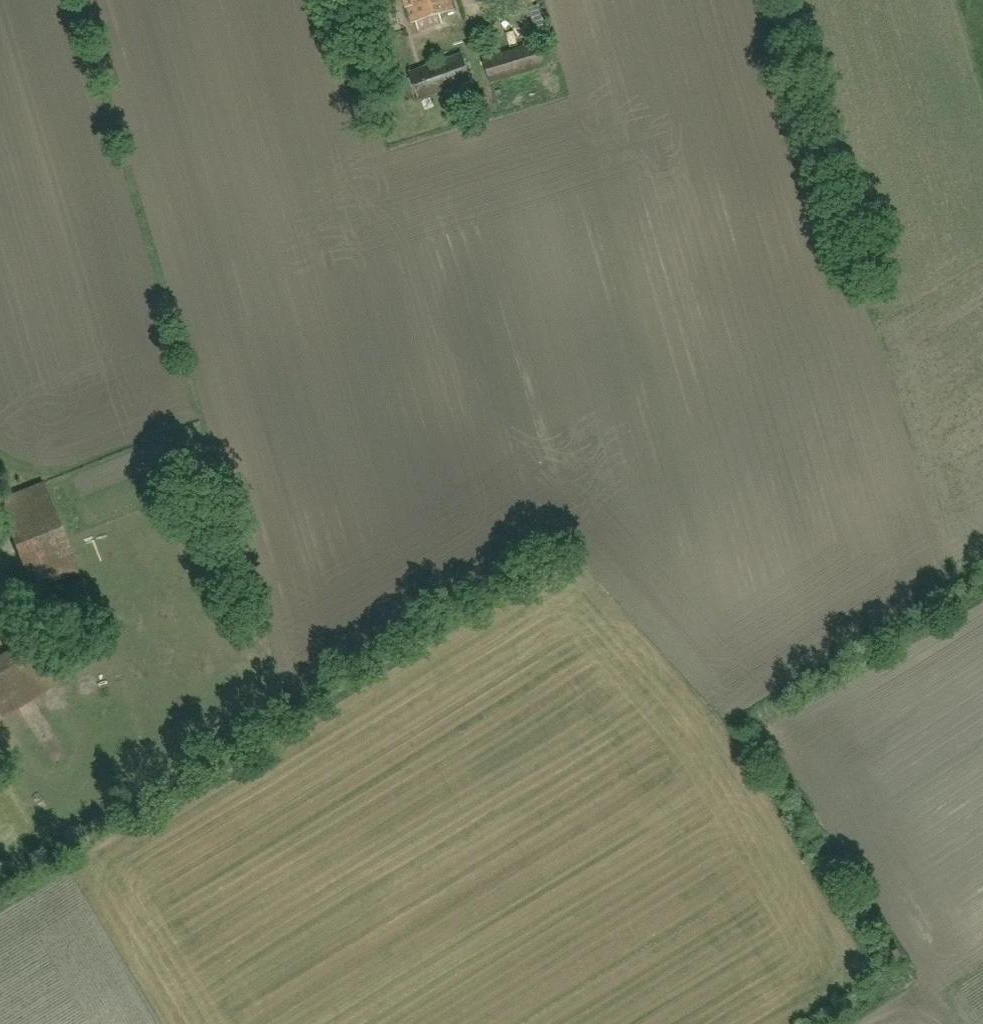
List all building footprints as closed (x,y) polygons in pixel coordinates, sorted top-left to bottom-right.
[(412,23),(454,10),(451,0),(405,0),(412,23)] [(484,60),(491,83),(545,67),(538,44),(484,60)] [(410,74),(419,100),(472,81),(463,55),(410,74)] [(2,509),(38,573),(83,549),(48,484),(2,509)] [(0,721),(56,689),(28,641),(0,657),(0,721)]
